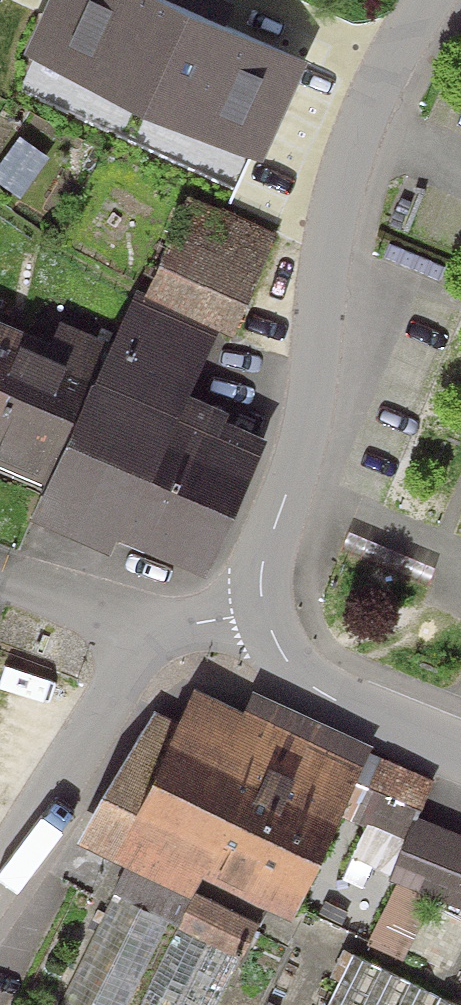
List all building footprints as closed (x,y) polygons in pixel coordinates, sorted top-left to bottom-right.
[(168,0),(54,0),(27,61),(264,166),(310,63),(168,0)] [(277,230),(189,197),(146,311),(234,344),(277,230)] [(114,346),(95,387),(182,426),(194,400),(217,340),(146,311),(132,303),(114,346)] [(0,324),(0,471),(48,491),(95,387),(114,346),(63,327),(53,348),(0,324)] [(182,426),(95,387),(48,491),(32,527),(118,566),(128,548),(154,487),(182,426)] [(154,487),(241,525),(271,445),(230,426),(234,417),(194,400),(182,426),(154,487)] [(241,525),(154,487),(128,548),(214,585),(241,525)] [(375,749),(252,693),(246,714),(196,688),(179,725),(156,712),(77,845),(190,901),(194,892),(202,882),(293,921),(375,749)] [(437,785),(383,760),(355,818),(369,825),(352,862),(391,881),(420,817),(437,785)] [(420,817),(391,881),(460,911),(460,835),(420,817)] [(260,924),(194,892),(190,901),(176,929),(237,958),(242,960),(260,924)] [(114,896),(58,1004),(126,1004),(168,924),(114,896)] [(176,929),(139,1004),(214,1004),(237,958),(176,929)] [(353,955),(330,1004),(458,1004),(353,955)]
